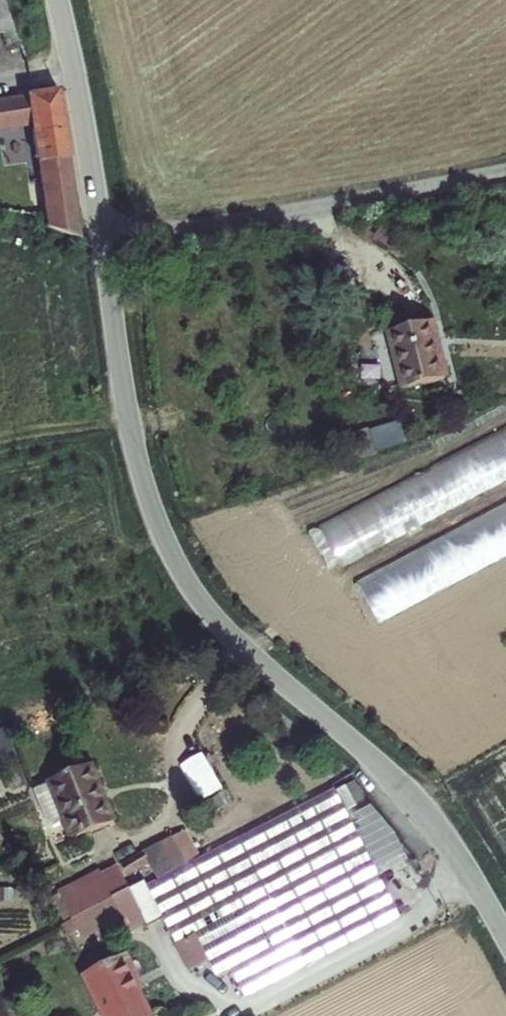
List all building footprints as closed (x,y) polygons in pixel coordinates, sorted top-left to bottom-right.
[(18,44),(1,0),(0,0),(0,51),(18,44)] [(58,91),(27,95),(45,224),(77,236),(58,91)] [(428,317),(383,329),(398,387),(443,376),(428,317)] [(401,418),(354,432),(361,456),(408,442),(401,418)] [(343,561),(505,480),(505,430),(436,465),(436,466),(313,527),(326,551),(336,546),(343,561)] [(505,556),(505,505),(361,574),(380,615),(505,556)] [(90,765),(29,790),(43,825),(60,819),(68,838),(112,820),(90,765)] [(334,792),(147,885),(189,970),(208,961),(216,977),(231,970),(244,996),(398,920),(334,792)] [(126,865),(135,885),(158,875),(150,855),(126,865)] [(112,873),(62,899),(82,937),(119,918),(126,932),(144,922),(126,886),(120,889),(112,873)] [(84,976),(103,1015),(149,1015),(132,980),(134,979),(124,957),(84,976)]
